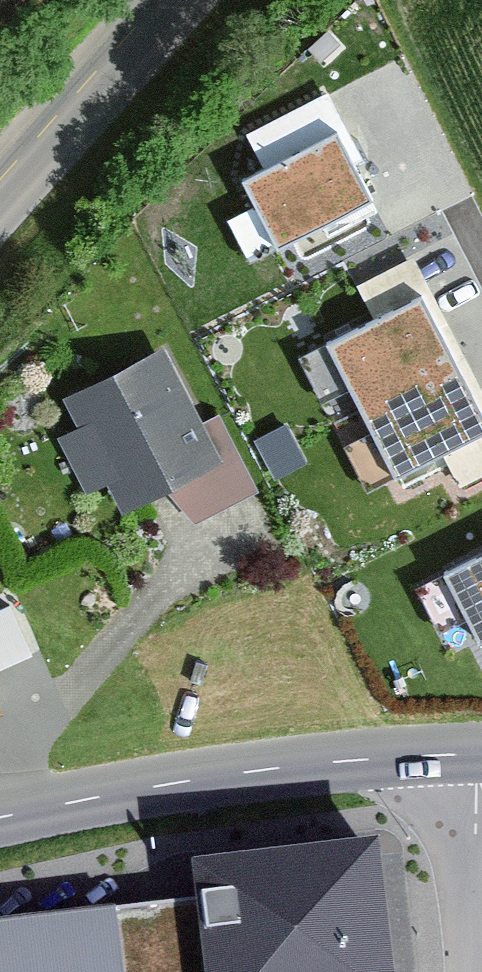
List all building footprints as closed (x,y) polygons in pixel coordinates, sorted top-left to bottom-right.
[(335,134),(241,184),(276,250),(371,201),(335,134)] [(422,297),(325,344),(362,418),(458,370),(422,297)] [(144,352),(63,396),(119,500),(200,456),(144,352)] [(458,370),(362,418),(393,479),(481,435),(481,420),(458,370)] [(441,570),(478,643),(481,641),(481,549),(441,570)] [(12,710),(0,684),(0,716),(12,710)] [(0,918),(0,971),(402,971),(386,831),(196,853),(201,894),(0,918)]
